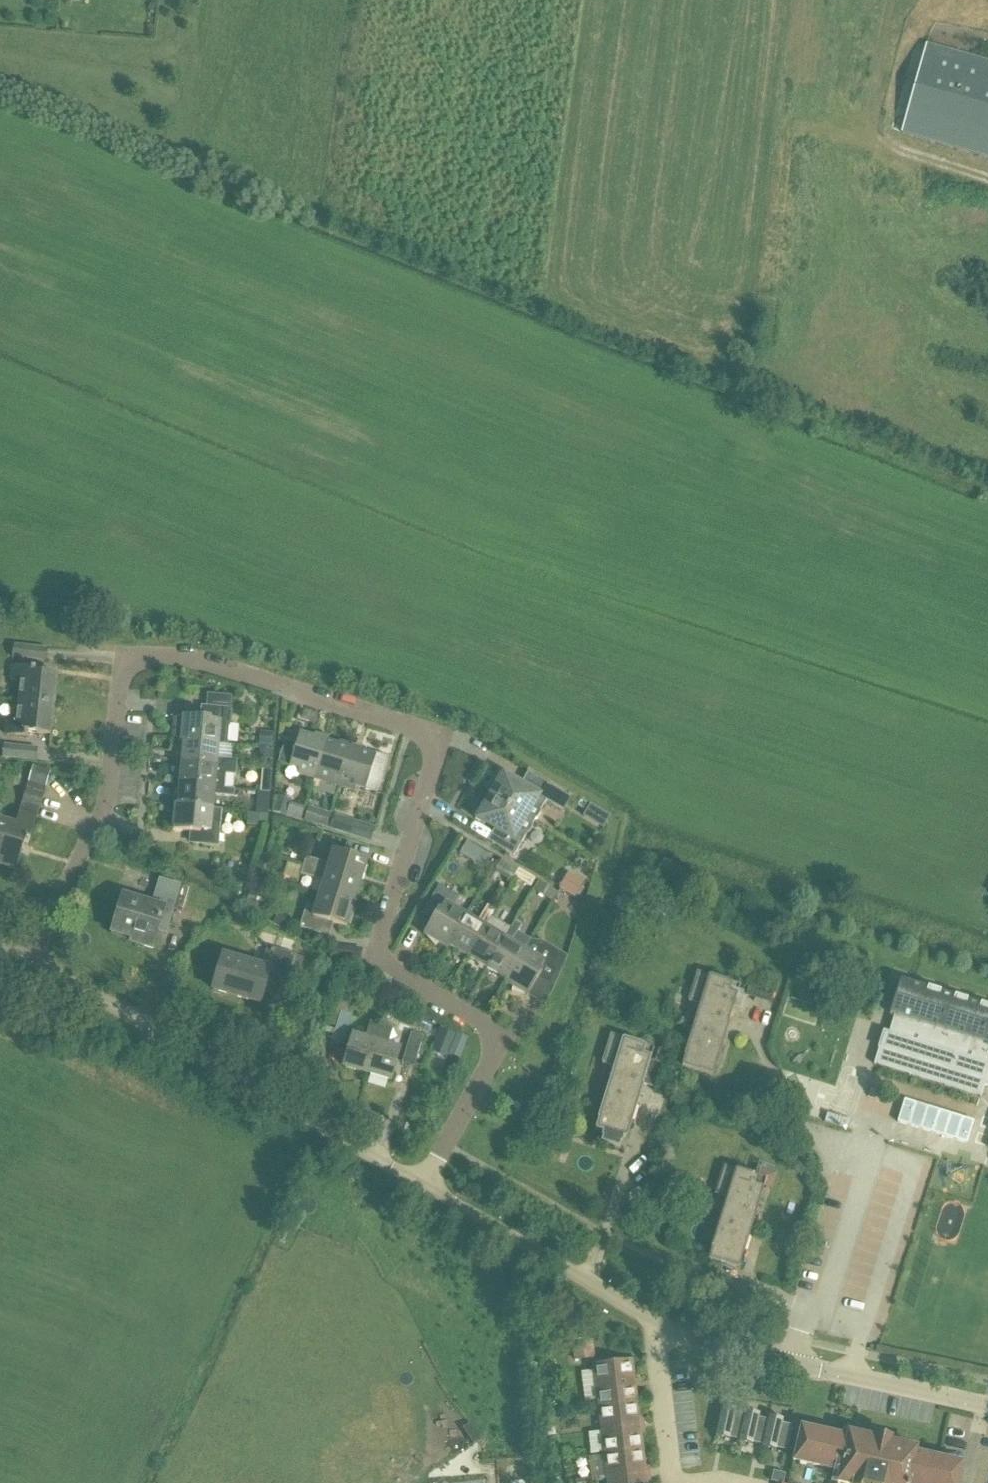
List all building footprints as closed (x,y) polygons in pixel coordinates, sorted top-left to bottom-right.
[(109,10),(117,11),(119,0),(110,0),(109,10)] [(927,44),(902,133),(987,157),(987,61),(927,44)] [(13,645),(12,657),(26,658),(28,646),(13,645)] [(19,703),(54,706),(57,676),(35,675),(36,670),(12,668),(11,681),(20,682),(19,703)] [(52,735),(54,706),(19,703),(17,723),(6,722),(5,736),(29,738),(29,733),(52,735)] [(181,741),(219,744),(220,732),(229,733),(231,708),(206,706),(205,718),(183,716),(183,717),(177,716),(175,738),(181,739),(181,741)] [(314,778),(326,738),(315,734),(315,737),(300,732),(297,742),(286,738),(278,762),(300,769),(298,774),(314,778)] [(339,786),(351,745),(340,742),(340,744),(327,740),(327,738),(326,738),(314,778),(339,786)] [(218,758),(219,744),(181,741),(184,741),(182,762),(237,767),(238,760),(218,758)] [(351,745),(339,786),(354,791),(356,786),(377,793),(388,757),(375,753),(374,755),(362,751),(362,749),(351,745)] [(236,775),(237,767),(182,762),(180,784),(235,789),(215,787),(216,773),(236,775)] [(272,770),(262,769),(260,791),(270,792),(272,770)] [(491,796),(534,822),(535,820),(538,818),(540,815),(541,813),(542,809),(547,801),(555,806),(563,792),(533,774),(525,787),(511,779),(512,777),(503,772),(499,774),(497,776),(495,779),(494,783),(494,787),(496,788),(491,796)] [(14,825),(0,820),(0,866),(17,871),(29,829),(45,786),(30,781),(14,825)] [(234,797),(235,789),(180,784),(178,805),(175,804),(175,805),(213,809),(214,795),(234,797)] [(533,824),(534,822),(491,796),(486,805),(484,804),(481,806),(478,808),(476,811),(475,815),(475,819),(485,824),(486,822),(500,830),(492,843),(514,856),(527,835),(530,832),(532,830),(533,827),(533,824)] [(175,805),(173,830),(195,832),(194,844),(219,846),(222,809),(213,809),(175,805)] [(304,821),(325,827),(329,816),(308,809),(304,821)] [(353,820),(335,815),(331,829),(348,834),(353,820)] [(327,872),(361,883),(367,860),(334,850),(327,872)] [(296,861),(269,855),(266,867),(294,873),(296,861)] [(306,857),(304,865),(318,870),(320,861),(306,857)] [(504,860),(500,868),(515,877),(519,869),(504,860)] [(318,870),(304,865),(301,874),(315,878),(318,870)] [(533,877),(519,869),(515,877),(529,884),(533,877)] [(563,871),(550,891),(566,901),(579,881),(563,871)] [(354,904),(361,883),(327,872),(320,894),(354,904)] [(158,877),(151,904),(123,896),(111,933),(133,939),(132,942),(153,949),(158,932),(166,934),(173,910),(182,912),(189,886),(158,877)] [(255,877),(245,907),(261,912),(270,882),(255,877)] [(532,879),(526,890),(545,900),(551,889),(532,879)] [(447,947),(466,915),(453,907),(459,897),(440,885),(425,909),(435,915),(424,934),(426,935),(436,946),(439,943),(447,947)] [(353,907),(354,904),(320,894),(316,906),(307,904),(300,927),(324,935),(328,921),(347,927),(348,924),(351,925),(356,908),(353,907)] [(468,957),(492,916),(495,910),(488,906),(478,922),(466,915),(447,947),(447,948),(449,945),(468,957)] [(487,968),(511,928),(492,916),(468,957),(487,968)] [(511,928),(487,968),(505,982),(525,949),(531,939),(519,932),(522,926),(515,922),(511,928)] [(525,949),(505,982),(513,987),(512,991),(526,994),(528,995),(539,976),(549,982),(563,958),(544,947),(537,957),(525,949)] [(298,975),(303,958),(268,948),(262,968),(223,955),(212,991),(261,1005),(271,973),(290,980),(291,973),(298,975)] [(863,1018),(877,969),(850,961),(835,1010),(863,1018)] [(701,1005),(682,1067),(714,1077),(741,986),(697,973),(689,1002),(701,1005)] [(901,978),(891,1012),(895,1014),(890,1032),(885,1030),(875,1062),(983,1096),(987,1084),(987,1085),(987,1005),(901,978)] [(773,989),(749,980),(745,994),(769,1002),(773,989)] [(329,1007),(347,1013),(351,1001),(333,995),(329,1007)] [(445,1002),(439,1010),(453,1022),(459,1014),(445,1002)] [(354,1016),(334,1011),(327,1036),(333,1039),(331,1043),(345,1047),(354,1016)] [(368,1075),(383,1026),(369,1021),(364,1039),(354,1036),(344,1068),(368,1075)] [(383,1026),(368,1075),(391,1082),(401,1050),(387,1046),(392,1029),(383,1026)] [(402,1064),(415,1068),(424,1038),(412,1034),(402,1064)] [(654,1062),(651,1061),(655,1048),(611,1035),(603,1064),(615,1068),(596,1130),(602,1132),(601,1136),(603,1136),(601,1143),(617,1148),(619,1142),(621,1142),(622,1138),(628,1140),(644,1085),(658,1089),(668,1052),(657,1049),(654,1062)] [(967,1144),(974,1121),(905,1100),(897,1123),(967,1144)] [(525,1134),(516,1131),(512,1144),(521,1147),(525,1134)] [(756,1166),(753,1174),(724,1165),(715,1194),(727,1197),(708,1260),(740,1269),(765,1186),(771,1188),(776,1172),(756,1166)] [(569,1337),(569,1356),(590,1355),(589,1337),(569,1337)] [(609,1482),(646,1482),(632,1362),(595,1367),(609,1482)] [(575,1398),(589,1398),(589,1367),(575,1368),(575,1398)] [(723,1407),(716,1437),(730,1440),(730,1439),(739,1441),(745,1416),(736,1414),(736,1410),(723,1407)] [(739,1441),(739,1442),(753,1445),(753,1444),(762,1446),(768,1421),(759,1419),(760,1415),(746,1412),(745,1416),(739,1441)] [(762,1446),(762,1447),(776,1451),(776,1449),(786,1451),(791,1426),(782,1424),(783,1420),(768,1417),(768,1421),(762,1446)] [(961,1464),(915,1454),(916,1449),(890,1444),(891,1439),(877,1436),(876,1440),(849,1434),(848,1439),(801,1428),(794,1460),(840,1471),(838,1482),(840,1482),(957,1482),(961,1464)] [(780,1482),(783,1482),(785,1474),(773,1471),(771,1481),(780,1482)]
